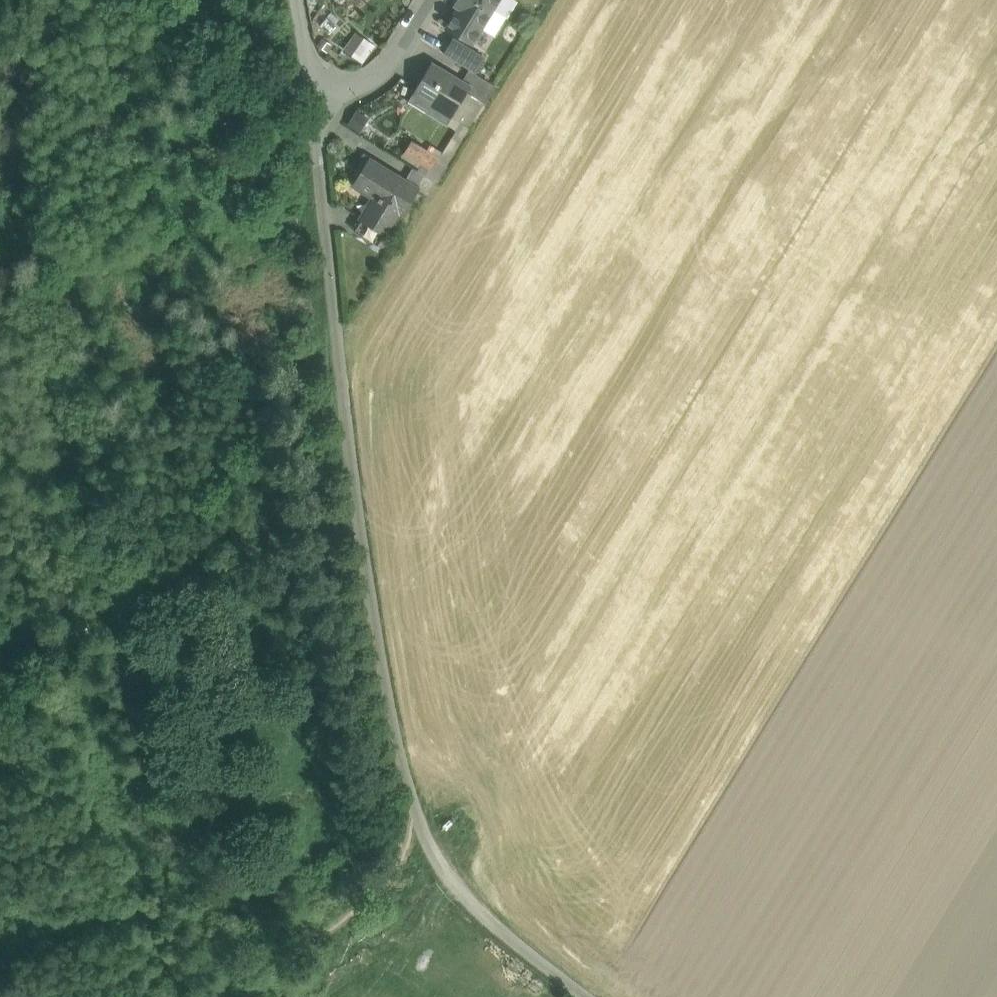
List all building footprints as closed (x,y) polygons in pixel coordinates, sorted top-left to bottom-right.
[(477,0),(457,0),(454,4),(458,7),(445,27),(472,44),(482,28),(494,35),(505,17),(477,0)] [(505,17),(516,0),(477,0),(505,17)] [(357,32),(347,47),(367,59),(376,43),(357,32)] [(484,56),(453,38),(444,53),(474,71),(484,56)] [(462,81),(431,62),(409,100),(424,109),(428,103),(452,117),(467,92),(471,86),(462,81)] [(495,85),(469,69),(462,81),(471,86),(467,92),(484,102),(495,85)] [(437,167),(444,151),(414,138),(407,154),(437,167)] [(405,179),(371,158),(354,185),(380,201),(367,221),(387,234),(400,213),(401,214),(417,188),(418,187),(405,179)] [(436,181),(413,167),(405,179),(418,187),(417,188),(428,194),(436,181)]
